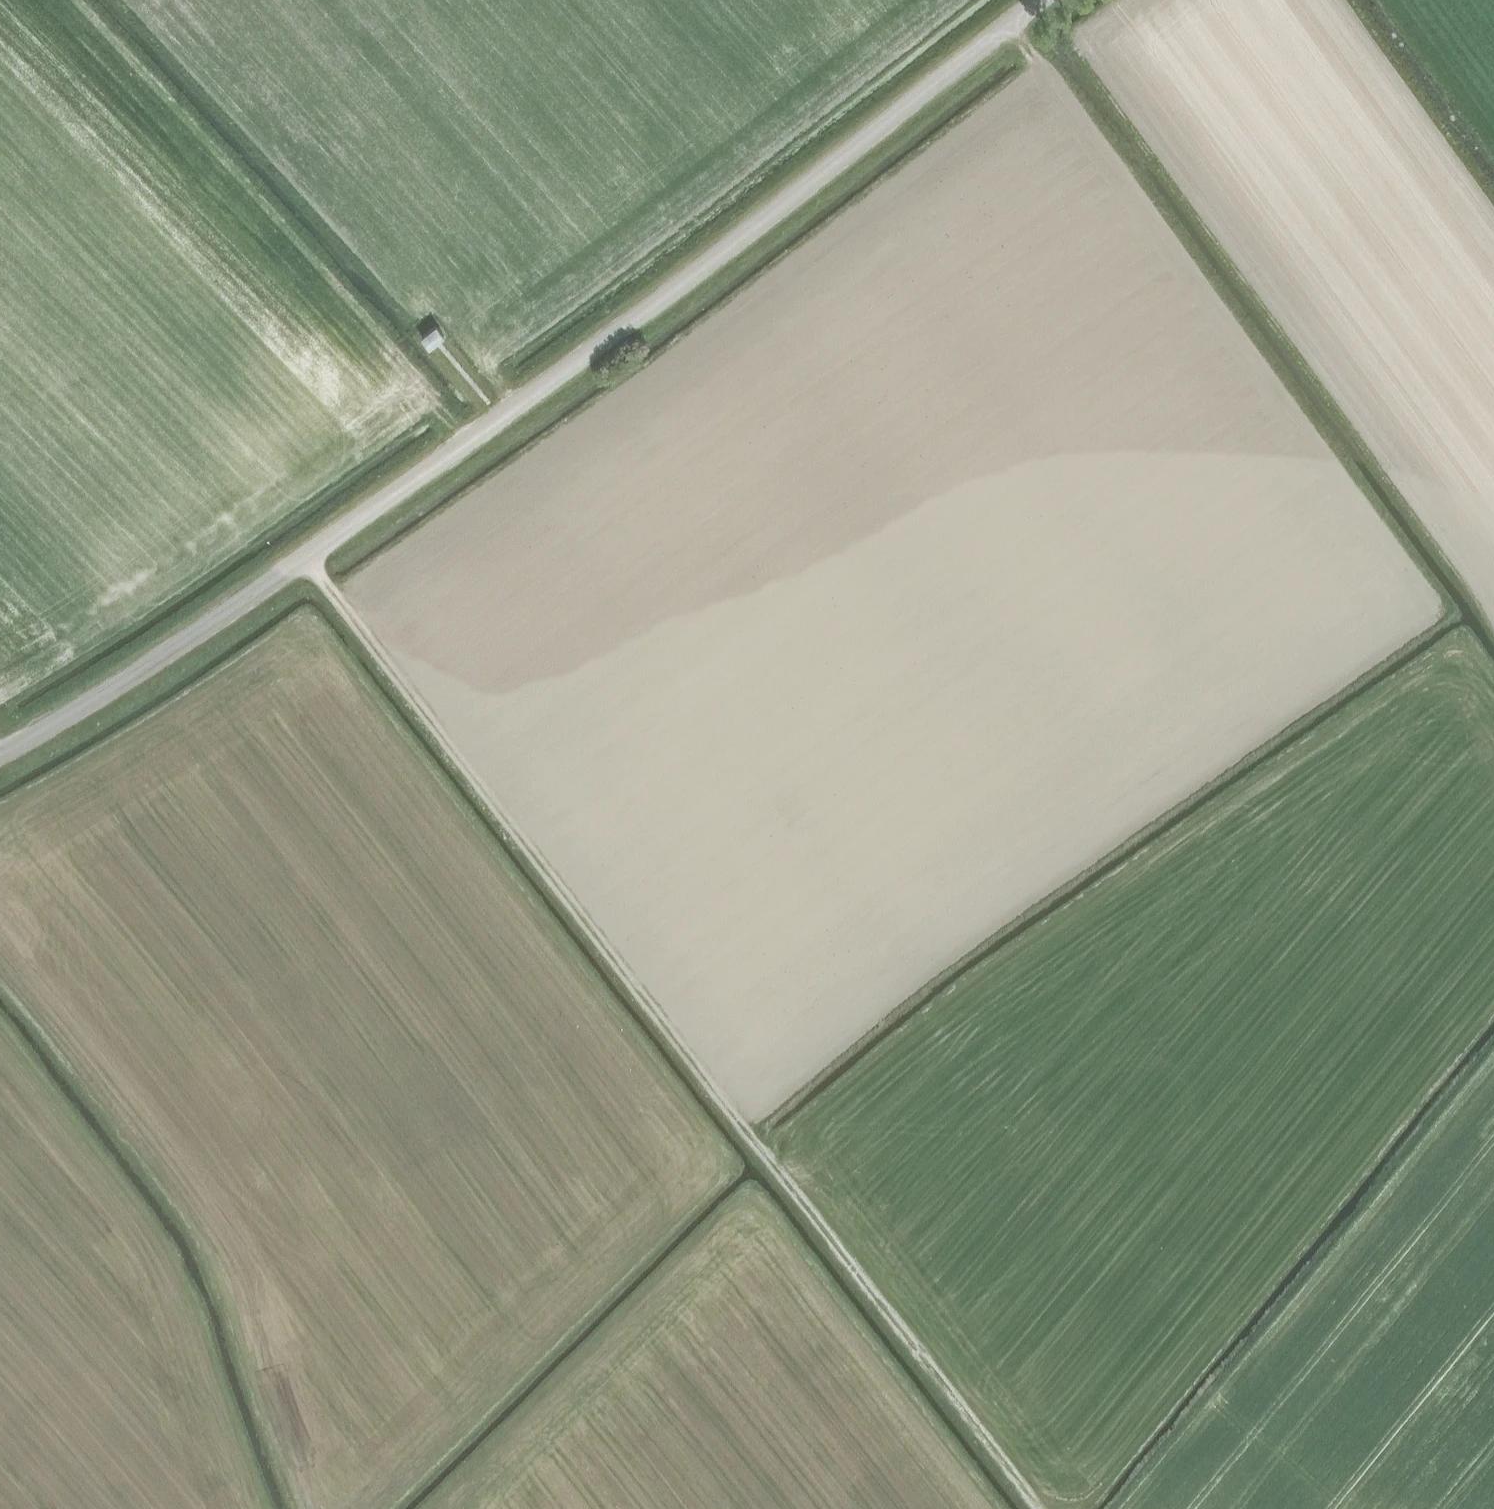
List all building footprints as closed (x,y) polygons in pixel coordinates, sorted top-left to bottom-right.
[(429,346),(444,335),(436,325),(421,336),(429,346)]
